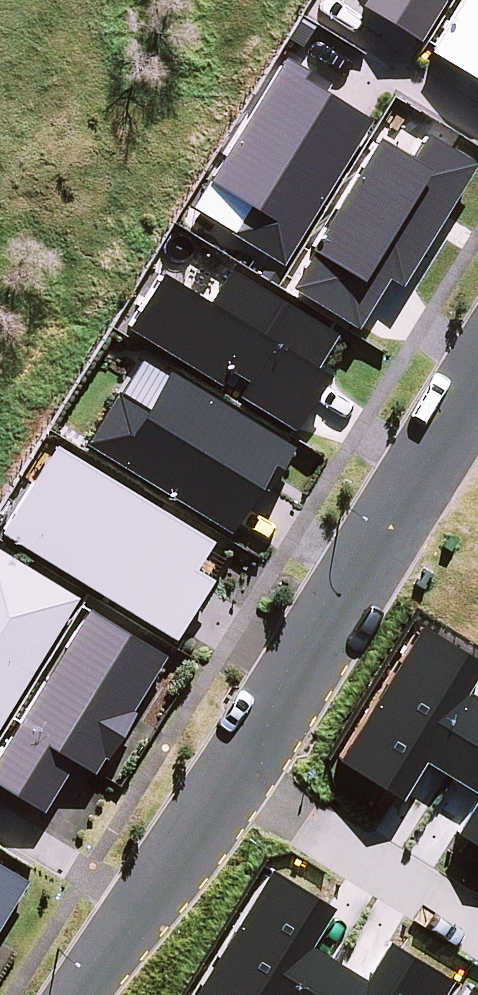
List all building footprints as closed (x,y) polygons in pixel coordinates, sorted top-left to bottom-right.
[(419,44),(446,0),(367,0),(361,8),(419,44)] [(430,54),(477,84),(477,0),(463,0),(430,54)] [(314,30),(300,21),(288,41),(302,49),(314,30)] [(284,268),(371,123),(325,95),(329,88),(283,61),(208,184),(248,209),(230,236),(284,268)] [(313,255),(291,291),(357,332),(388,282),(401,289),(475,166),(426,137),(411,161),(376,140),(308,251),(313,255)] [(160,274),(125,330),(296,435),(330,379),(316,370),(335,339),(230,274),(210,305),(160,274)] [(117,393),(85,446),(231,536),(261,488),(268,492),(292,450),(168,373),(147,410),(117,393)] [(31,486),(1,534),(175,643),(212,583),(195,572),(212,544),(43,442),(20,478),(31,486)] [(0,552),(0,726),(78,600),(0,552)] [(88,611),(0,756),(0,786),(43,813),(74,764),(93,775),(103,759),(106,762),(135,714),(132,712),(165,657),(88,611)] [(418,628),(336,761),(402,802),(426,764),(477,795),(477,704),(466,696),(477,677),(477,664),(418,628)] [(456,835),(477,850),(477,799),(456,835)] [(0,865),(0,929),(29,882),(0,865)] [(267,868),(189,994),(443,994),(451,983),(388,945),(366,981),(311,948),(334,909),(267,868)] [(468,986),(463,994),(477,994),(477,992),(468,986)]
